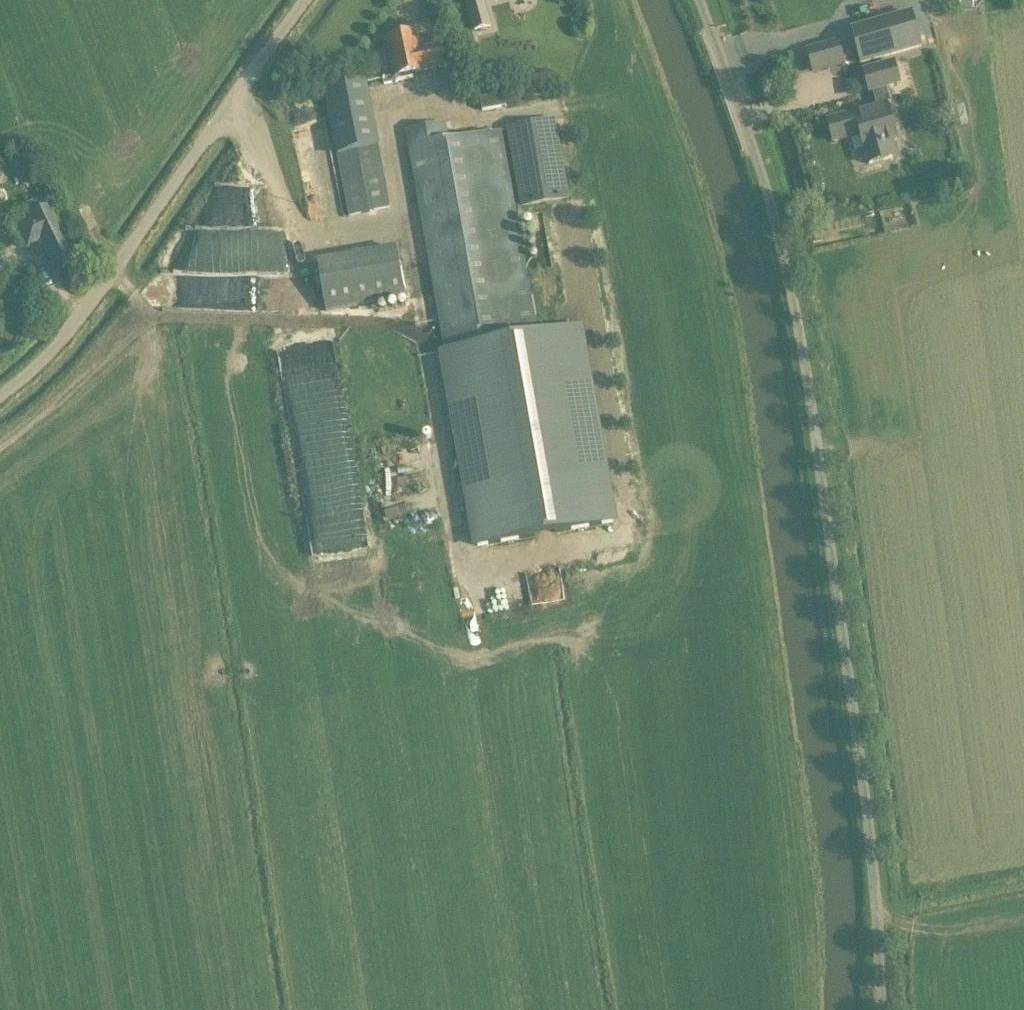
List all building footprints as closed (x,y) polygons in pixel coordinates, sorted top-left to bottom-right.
[(474,32),(492,27),(484,0),(465,0),(474,32)] [(921,47),(910,11),(850,29),(860,65),(921,47)] [(412,75),(442,69),(438,47),(418,51),(416,35),(401,38),(398,36),(393,37),(390,40),(388,41),(395,77),(383,79),(384,84),(413,78),(412,75)] [(845,67),(837,41),(806,50),(813,77),(845,67)] [(890,103),(887,90),(901,86),(894,61),(862,71),(868,95),(871,94),(875,108),(827,121),(834,144),(860,137),(869,167),(897,157),(893,143),(896,142),(886,105),(890,103)] [(348,216),(390,207),(383,169),(382,170),(377,146),(379,146),(366,81),(320,90),(336,154),(337,154),(342,177),(340,177),(348,216)] [(482,111),(506,107),(504,95),(480,99),(482,111)] [(520,209),(543,204),(569,199),(555,120),(528,125),(506,129),(520,209)] [(443,351),(442,351),(477,548),(613,524),(579,326),(538,334),(517,217),(500,130),(493,132),(448,140),(446,124),(405,131),(408,147),(443,351)] [(40,179),(30,156),(14,163),(24,187),(40,179)] [(30,217),(32,220),(18,227),(28,247),(41,240),(56,272),(78,261),(57,219),(51,207),(49,207),(44,197),(28,204),(33,215),(30,217)] [(405,298),(396,247),(316,262),(326,313),(405,298)] [(295,272),(158,270),(157,308),(295,310),(295,272)] [(314,516),(314,534),(328,534),(328,516),(314,516)]
